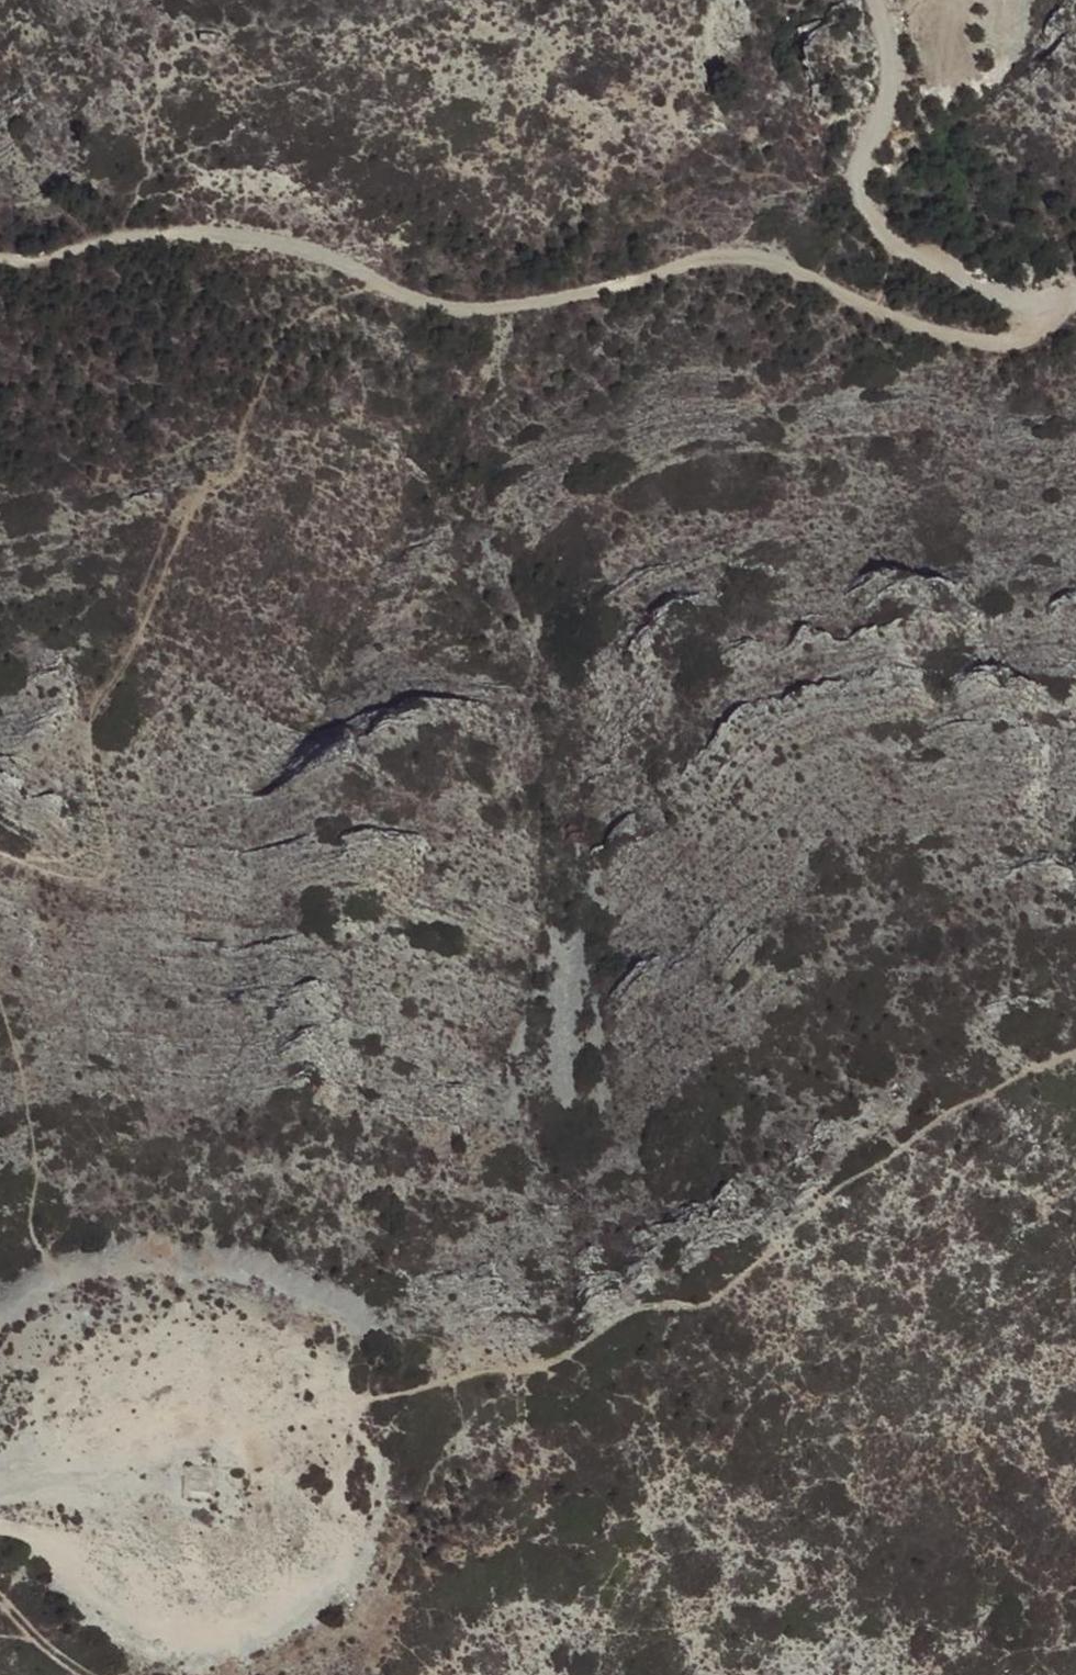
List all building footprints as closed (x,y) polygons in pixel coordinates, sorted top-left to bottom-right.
[(194,1471),(176,1472),(177,1490),(194,1490),(194,1471)]
